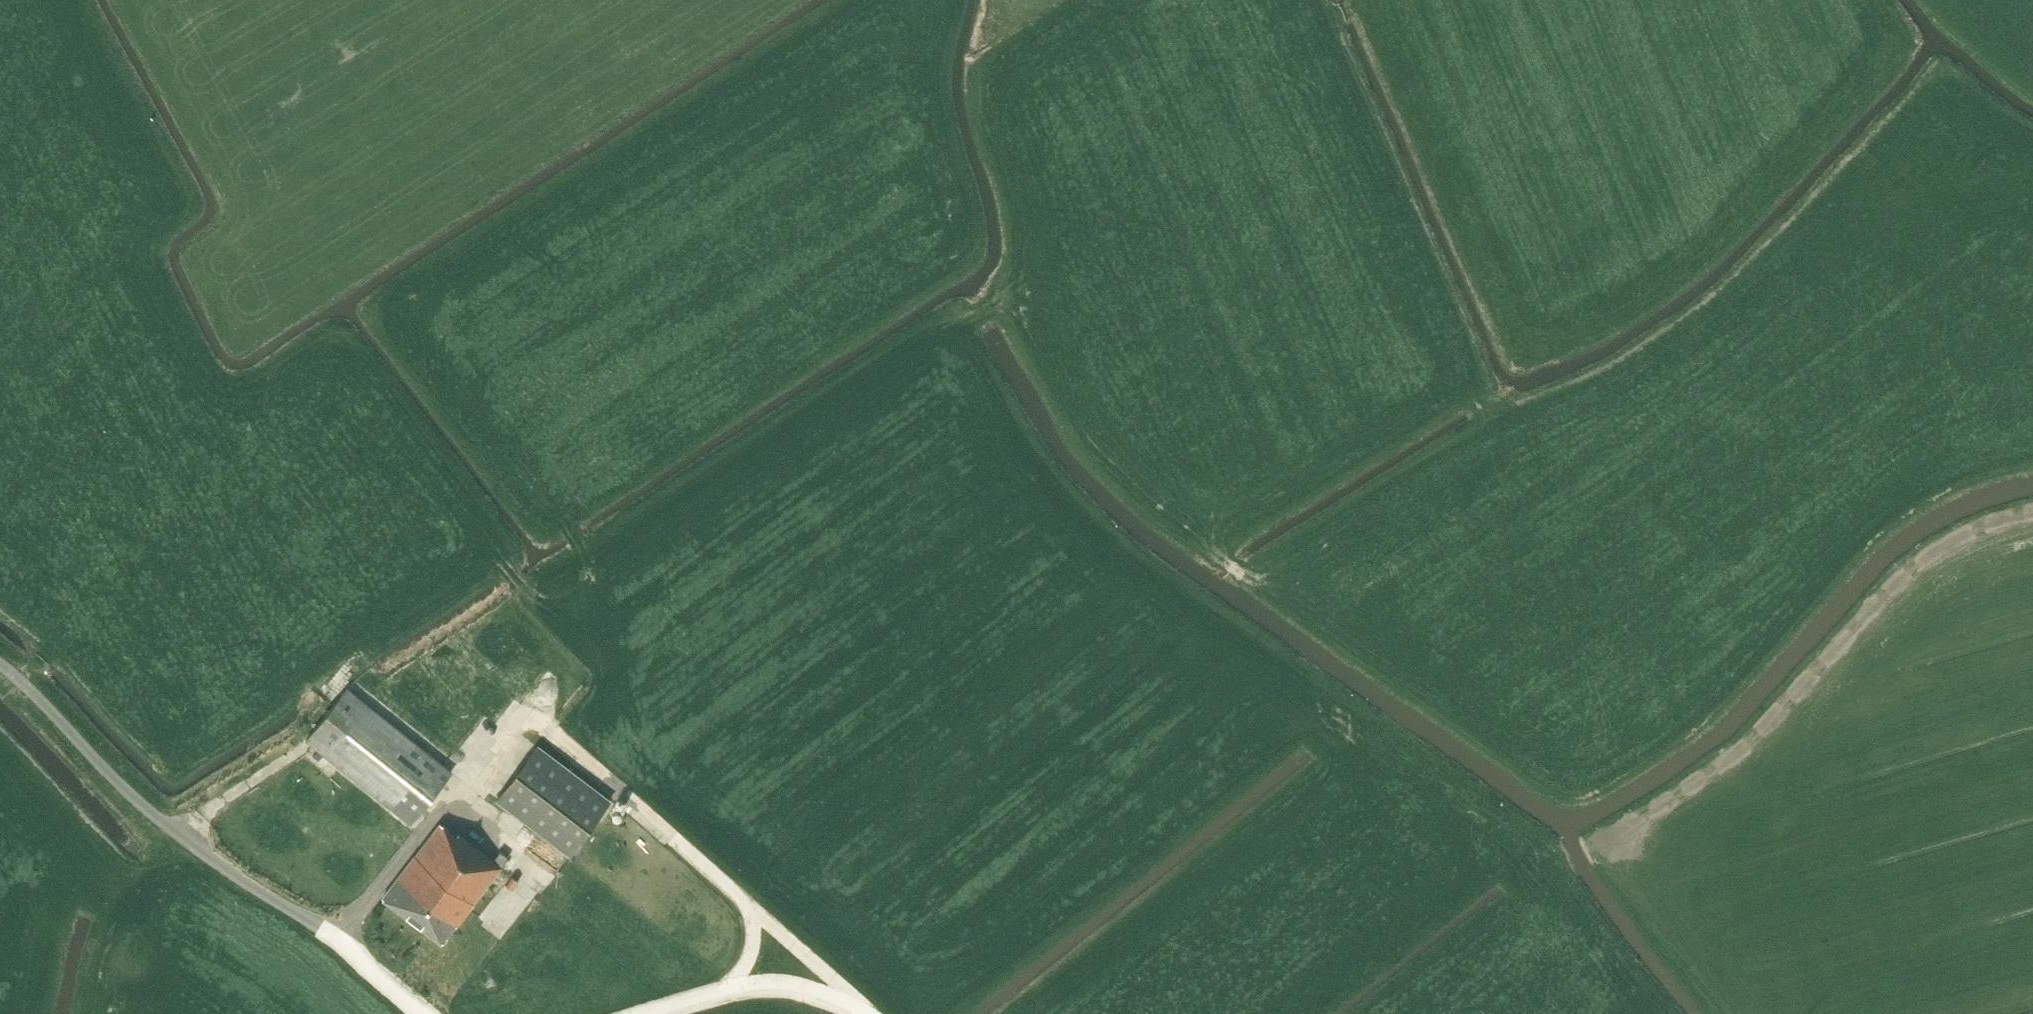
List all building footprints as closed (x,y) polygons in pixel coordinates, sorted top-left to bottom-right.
[(451,771),(347,688),(306,739),(410,823),(451,771)] [(537,747),(497,800),(569,854),(609,801),(537,747)] [(456,836),(440,823),(383,898),(442,943),(508,857),(500,851),(492,860),(458,834),(456,836)] [(465,919),(458,927),(465,933),(472,924),(465,919)] [(455,931),(444,945),(452,951),(463,937),(455,931)]
